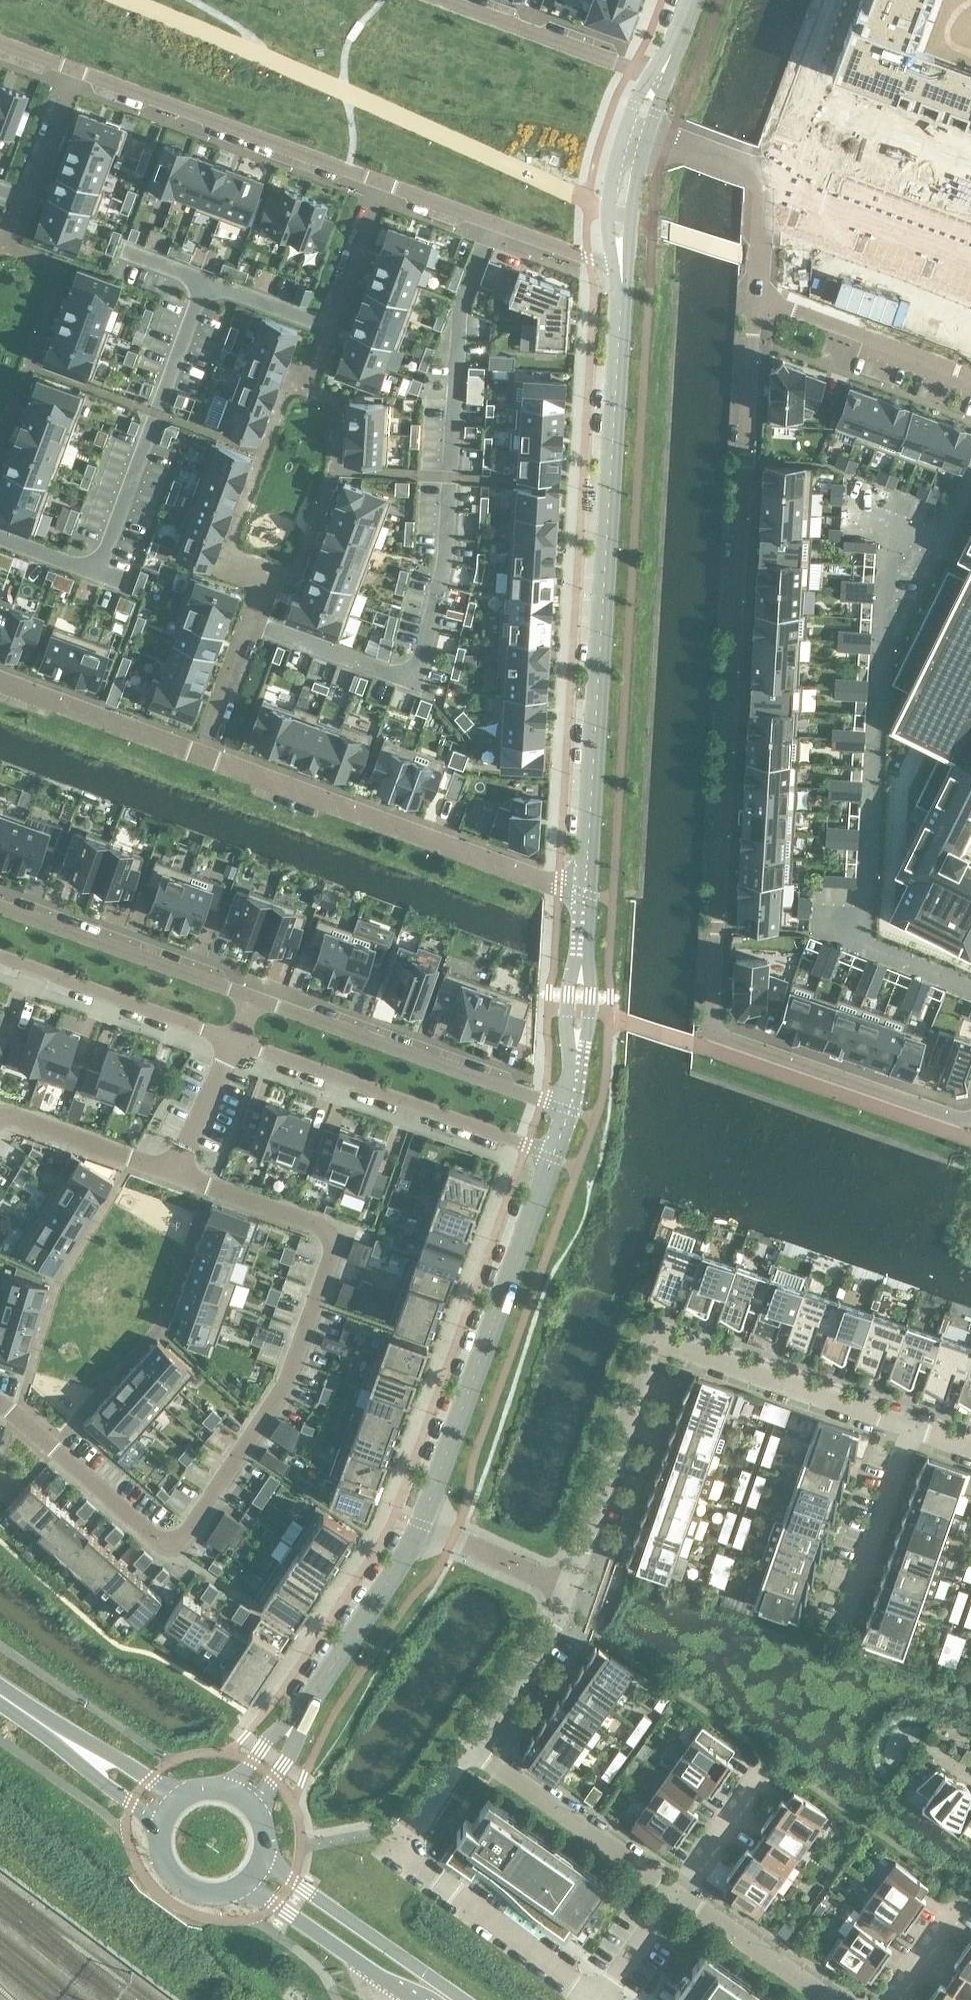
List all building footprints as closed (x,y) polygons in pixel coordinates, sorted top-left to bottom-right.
[(587,17),(602,22),(611,26),(627,32),(627,31),(636,8),(614,0),(593,0),(588,16),(587,17)] [(832,74),(970,125),(970,0),(860,0),(832,74)] [(0,90),(0,137),(9,140),(26,94),(2,85),(0,90)] [(80,113),(73,135),(115,151),(119,153),(127,131),(119,127),(120,123),(107,118),(105,122),(80,113)] [(108,171),(115,151),(73,135),(65,155),(108,171)] [(176,193),(190,153),(165,144),(148,191),(172,200),(172,199),(174,200),(176,193)] [(147,162),(151,151),(144,148),(140,160),(147,162)] [(199,202),(214,162),(190,153),(176,193),(198,201),(199,202)] [(101,190),(108,171),(65,155),(58,175),(101,191),(101,190)] [(143,173),(147,162),(140,160),(136,171),(143,173)] [(221,217),(238,171),(214,162),(199,202),(198,201),(196,208),(221,217)] [(262,180),(238,171),(221,217),(245,226),(262,180)] [(104,191),(101,190),(101,191),(58,175),(50,196),(90,210),(90,211),(96,214),(104,191)] [(132,203),(136,192),(129,189),(125,200),(132,203)] [(290,240),(306,197),(285,189),(280,202),(270,198),(260,225),(271,229),(268,236),(289,244),(290,240)] [(83,230),(90,211),(90,210),(50,196),(43,216),(83,230)] [(321,248),(331,221),(321,217),(325,204),(306,197),(290,240),(309,248),(311,244),(321,248)] [(128,214),(132,203),(125,200),(121,211),(128,214)] [(75,252),(83,230),(43,216),(35,237),(75,252)] [(128,238),(136,241),(140,230),(132,227),(128,238)] [(428,242),(429,238),(416,233),(414,237),(389,228),(382,249),(422,263),(429,243),(428,242)] [(117,244),(121,233),(114,230),(110,241),(117,244)] [(113,254),(117,244),(110,241),(106,252),(113,254)] [(179,257),(181,249),(170,245),(168,253),(179,257)] [(190,261),(192,253),(181,249),(179,257),(190,261)] [(414,283),(421,265),(422,263),(382,249),(374,269),(414,284),(414,283)] [(492,288),(501,264),(489,260),(480,283),(492,288)] [(233,277),(235,269),(223,264),(220,272),(233,277)] [(460,278),(464,267),(456,264),(452,276),(460,278)] [(110,307),(119,283),(79,269),(71,292),(110,307)] [(245,281),(248,274),(235,269),(233,277),(245,281)] [(421,286),(414,283),(414,284),(374,269),(367,290),(413,307),(421,286)] [(538,310),(570,289),(520,271),(509,300),(538,310)] [(456,289),(460,278),(452,276),(448,287),(456,289)] [(295,300),(305,304),(310,290),(300,287),(295,300)] [(566,352),(570,289),(538,310),(535,350),(566,352)] [(405,327),(413,307),(367,290),(359,310),(405,327)] [(102,328),(110,307),(71,292),(63,314),(102,329),(102,328)] [(445,319),(449,308),(442,305),(438,316),(445,319)] [(149,321),(153,310),(146,307),(142,318),(149,321)] [(398,348),(405,327),(359,310),(352,331),(391,345),(391,346),(398,348)] [(109,331),(102,328),(102,329),(63,314),(54,337),(100,354),(109,331)] [(441,330),(445,319),(438,316),(433,327),(441,330)] [(145,332),(149,321),(142,318),(138,330),(145,332)] [(263,318),(252,345),(288,359),(298,331),(263,318)] [(235,339),(239,328),(231,325),(227,336),(235,339)] [(383,366),(391,346),(391,345),(352,331),(344,352),(383,366)] [(231,350),(235,339),(227,336),(223,347),(231,350)] [(98,360),(100,354),(54,337),(45,361),(92,378),(98,361),(98,360)] [(278,386),(288,359),(252,345),(242,373),(278,386)] [(434,349),(426,346),(422,357),(430,360),(434,349)] [(133,365),(138,353),(130,350),(125,362),(133,365)] [(376,387),(383,370),(382,370),(383,366),(344,352),(337,372),(338,373),(337,377),(349,381),(350,377),(376,387)] [(514,369),(515,356),(490,355),(489,367),(514,369)] [(426,371),(430,360),(422,357),(418,368),(426,371)] [(769,385),(768,396),(771,396),(769,424),(801,426),(802,402),(815,407),(824,382),(804,374),(804,370),(785,363),(783,361),(771,368),(773,371),(772,385),(769,385)] [(213,375),(221,377),(225,366),(217,363),(213,375)] [(484,375),(485,367),(469,366),(468,374),(484,375)] [(268,412),(278,386),(242,373),(233,399),(232,399),(268,412)] [(416,393),(421,380),(413,377),(408,390),(416,393)] [(563,407),(564,381),(515,378),(513,406),(518,406),(518,405),(563,407)] [(85,396),(39,379),(30,402),(76,419),(85,396)] [(149,396),(154,384),(146,381),(142,394),(149,396)] [(856,435),(871,395),(851,387),(835,427),(856,435)] [(182,407),(186,395),(179,393),(175,404),(182,407)] [(875,447),(892,403),(871,395),(856,435),(854,439),(875,447)] [(257,441),(268,412),(232,399),(233,399),(229,397),(218,426),(257,441)] [(68,442),(76,419),(30,402),(22,425),(68,442)] [(382,432),(383,403),(350,402),(348,431),(382,433),(382,432)] [(896,455),(912,410),(903,407),(904,406),(893,402),(892,403),(875,447),(896,455)] [(494,415),(495,403),(487,403),(486,415),(494,415)] [(562,420),(563,407),(518,405),(518,406),(517,427),(517,428),(561,430),(562,420)] [(916,462),(933,418),(912,410),(896,455),(916,462)] [(939,466),(953,426),(933,418),(916,462),(937,470),(939,466)] [(132,419),(128,431),(135,434),(140,422),(132,419)] [(419,435),(420,424),(412,423),(411,435),(419,435)] [(970,442),(970,432),(964,430),(964,428),(953,424),(953,426),(939,466),(959,473),(970,442)] [(60,464),(68,442),(22,425),(14,447),(60,464)] [(560,443),(561,430),(517,428),(517,427),(512,426),(511,451),(516,451),(516,450),(560,453),(560,443)] [(104,445),(108,432),(101,430),(96,443),(104,445)] [(387,463),(389,433),(382,432),(382,433),(348,431),(347,461),(387,463)] [(168,446),(172,434),(165,432),(160,443),(168,446)] [(419,447),(419,435),(411,435),(411,447),(419,447)] [(492,451),(493,437),(485,437),(484,451),(492,451)] [(212,443),(202,471),(241,485),(251,457),(212,443)] [(52,487),(60,464),(14,447),(5,470),(52,487)] [(558,479),(560,453),(516,450),(516,451),(514,477),(534,478),(558,479)] [(491,465),(492,451),(484,451),(483,464),(491,465)] [(845,469),(849,457),(840,454),(835,465),(845,469)] [(854,472),(858,461),(849,457),(845,469),(854,472)] [(92,476),(96,465),(88,463),(84,474),(92,476)] [(812,492),(814,468),(765,465),(765,467),(764,467),(763,479),(765,479),(764,489),(812,492)] [(885,483),(889,472),(880,469),(876,480),(885,483)] [(52,487),(5,470),(0,484),(0,494),(43,509),(52,487)] [(231,512),(241,485),(202,471),(192,498),(231,512)] [(895,487),(899,476),(889,472),(885,483),(895,487)] [(88,487),(92,476),(84,474),(80,485),(88,487)] [(558,479),(534,478),(534,482),(533,488),(513,487),(512,514),(556,516),(558,490),(558,483),(558,479)] [(178,493),(182,482),(174,479),(170,490),(178,493)] [(391,500),(362,489),(362,488),(345,482),(337,505),(383,522),(391,500)] [(843,493),(843,483),(831,483),(831,493),(843,493)] [(926,498),(930,487),(921,484),(916,495),(926,498)] [(935,502),(939,491),(930,487),(926,498),(935,502)] [(811,516),(812,492),(764,489),(763,513),(811,516)] [(174,504),(178,493),(170,490),(166,501),(174,504)] [(842,503),(843,493),(831,493),(830,503),(842,503)] [(43,509),(0,494),(0,520),(35,533),(43,509)] [(488,512),(489,496),(481,496),(480,512),(488,512)] [(221,539),(231,512),(192,498),(182,526),(185,527),(185,526),(221,539)] [(374,545),(383,522),(337,505),(328,528),(374,545)] [(75,522),(79,511),(72,508),(68,519),(75,522)] [(488,528),(488,512),(480,512),(479,528),(488,528)] [(810,536),(811,516),(763,513),(762,513),(761,525),(762,525),(762,537),(812,541),(812,536),(810,536)] [(555,538),(556,516),(512,514),(510,548),(532,549),(533,536),(555,538)] [(71,533),(75,522),(68,519),(64,530),(71,533)] [(413,532),(414,521),(406,520),(405,532),(413,532)] [(210,567),(221,539),(185,526),(185,527),(175,554),(210,567)] [(366,568),(374,545),(328,528),(320,551),(366,568)] [(840,539),(841,529),(829,528),(828,538),(840,539)] [(413,544),(413,532),(405,532),(405,544),(413,544)] [(962,552),(970,557),(970,534),(962,552)] [(553,572),(555,538),(533,536),(532,549),(510,548),(508,570),(553,572)] [(811,565),(812,541),(762,537),(760,562),(811,565)] [(855,550),(856,540),(844,539),(843,549),(855,550)] [(155,554),(159,543),(152,540),(148,552),(155,554)] [(358,591),(366,568),(320,551),(312,574),(358,591)] [(485,569),(486,552),(478,552),(477,568),(485,569)] [(10,569),(14,556),(5,553),(1,566),(10,569)] [(809,589),(811,565),(760,562),(760,569),(758,569),(757,583),(759,583),(759,586),(804,589),(804,588),(809,589)] [(890,727),(941,752),(917,801),(930,808),(898,871),(910,877),(892,915),(970,953),(970,951),(970,857),(963,853),(970,838),(970,564),(964,578),(949,570),(893,681),(909,689),(890,727)] [(482,582),(485,569),(477,568),(474,580),(482,582)] [(406,582),(409,571),(401,569),(398,580),(406,582)] [(144,584),(148,573),(141,570),(137,581),(144,584)] [(507,593),(552,595),(553,572),(508,570),(507,591),(507,593)] [(56,572),(51,584),(60,588),(65,575),(56,572)] [(349,614),(358,591),(312,574),(303,597),(349,614)] [(65,575),(60,588),(69,591),(74,579),(65,575)] [(237,594),(190,577),(184,594),(183,598),(229,615),(237,594)] [(403,594),(406,582),(398,580),(395,592),(403,594)] [(853,590),(853,580),(841,580),(841,590),(853,590)] [(140,595),(144,584),(137,581),(133,592),(140,595)] [(803,613),(804,589),(759,586),(757,610),(803,613)] [(852,600),(853,590),(841,590),(840,600),(852,600)] [(551,606),(552,595),(507,593),(507,591),(502,591),(501,615),(550,618),(551,606)] [(14,606),(15,603),(0,597),(0,640),(13,605),(14,606)] [(341,637),(349,614),(303,597),(301,603),(294,601),(288,617),(341,637)] [(131,612),(135,601),(128,598),(123,609),(131,612)] [(229,615),(183,598),(175,619),(182,622),(182,621),(221,636),(229,615)] [(474,613),(477,602),(469,600),(466,612),(474,613)] [(42,620),(32,616),(33,613),(14,606),(13,605),(0,640),(0,650),(17,656),(22,643),(32,647),(42,620)] [(806,639),(807,613),(803,613),(757,610),(756,635),(801,637),(801,639),(806,639)] [(471,625),(474,613),(466,612),(463,623),(471,625)] [(395,627),(398,616),(390,614),(387,625),(395,627)] [(142,629),(146,618),(139,615),(135,626),(142,629)] [(550,629),(550,618),(501,615),(500,638),(549,641),(550,629)] [(182,621),(182,622),(175,641),(214,656),(221,636),(182,621)] [(392,639),(395,627),(387,625),(384,637),(392,639)] [(68,675),(83,637),(55,626),(40,665),(68,675)] [(138,640),(142,629),(135,626),(131,637),(138,640)] [(850,641),(850,630),(838,630),(838,640),(850,641)] [(799,662),(801,639),(801,637),(756,635),(754,659),(799,662)] [(96,685),(110,647),(83,637),(68,675),(96,685)] [(548,662),(549,641),(500,638),(498,674),(502,674),(502,673),(525,674),(526,661),(548,662)] [(849,651),(850,641),(838,640),(837,650),(849,651)] [(206,676),(214,656),(175,641),(167,661),(206,676)] [(280,663),(285,648),(278,645),(272,660),(280,663)] [(462,663),(466,647),(458,646),(454,661),(462,663)] [(127,669),(131,658),(124,656),(120,667),(127,669)] [(798,684),(799,662),(754,659),(753,683),(798,686),(798,684)] [(206,676),(167,661),(160,681),(199,696),(206,676)] [(459,679),(462,663),(454,661),(451,677),(459,679)] [(546,697),(548,662),(526,661),(525,674),(502,673),(502,674),(501,693),(501,694),(546,697)] [(123,681),(127,669),(120,667),(116,678),(123,681)] [(363,693),(368,678),(361,676),(355,691),(363,693)] [(160,681),(153,678),(145,700),(153,703),(151,708),(165,713),(167,708),(191,717),(199,696),(160,681)] [(847,688),(848,678),(836,678),(835,688),(847,688)] [(327,693),(330,686),(315,680),(312,688),(327,693)] [(802,711),(803,685),(798,684),(798,686),(753,683),(751,707),(797,710),(797,711),(802,711)] [(342,699),(345,691),(330,686),(327,693),(342,699)] [(846,698),(847,688),(835,688),(834,698),(846,698)] [(500,717),(544,720),(546,697),(501,694),(501,693),(496,693),(495,718),(500,718),(500,717)] [(427,717),(432,702),(421,698),(416,713),(427,717)] [(294,710),(293,710),(264,699),(252,731),(263,735),(259,745),(278,752),(294,710)] [(318,719),(320,714),(294,705),(293,710),(294,710),(278,752),(302,760),(318,719)] [(796,734),(797,711),(797,710),(751,707),(750,732),(796,734)] [(460,724),(469,716),(464,710),(455,718),(460,724)] [(465,730),(474,722),(469,716),(460,724),(465,730)] [(498,740),(543,742),(544,720),(500,717),(500,718),(498,740)] [(341,727),(340,727),(318,719),(302,760),(302,762),(314,767),(314,765),(318,766),(326,769),(341,727)] [(359,771),(373,734),(342,722),(340,727),(341,727),(326,769),(345,776),(348,767),(359,771)] [(844,739),(845,729),(833,728),(832,738),(844,739)] [(799,759),(800,735),(796,735),(796,734),(750,732),(748,756),(799,759)] [(398,795),(415,749),(385,738),(371,775),(382,779),(379,788),(398,795)] [(843,749),(844,739),(832,738),(831,748),(843,749)] [(542,769),(543,742),(498,740),(497,766),(542,769)] [(431,797),(445,760),(415,749),(398,795),(417,802),(420,793),(431,797)] [(456,767),(461,752),(454,749),(448,764),(456,767)] [(463,770),(469,755),(461,752),(456,767),(463,770)] [(797,783),(799,759),(748,756),(748,770),(746,770),(746,780),(797,783)] [(458,799),(466,775),(454,771),(446,794),(458,799)] [(841,789),(842,779),(830,778),(829,788),(841,789)] [(796,808),(797,783),(746,780),(745,782),(747,782),(745,805),(796,808)] [(840,799),(841,789),(829,788),(828,798),(840,799)] [(537,840),(540,799),(513,797),(512,810),(500,806),(490,831),(529,846),(537,840)] [(11,863),(26,818),(6,810),(8,806),(0,803),(0,859),(11,863)] [(795,832),(796,808),(745,805),(745,809),(739,808),(738,821),(744,822),(744,829),(795,832)] [(26,818),(11,863),(24,867),(25,866),(35,870),(44,847),(55,850),(64,827),(28,813),(26,818)] [(838,837),(839,827),(827,826),(826,836),(838,837)] [(793,856),(795,832),(744,829),(744,833),(742,833),(742,845),(743,845),(742,853),(793,856)] [(74,832),(61,870),(72,874),(71,876),(81,879),(79,885),(93,890),(109,844),(110,845),(112,840),(87,832),(85,836),(74,832)] [(837,847),(838,837),(826,836),(825,846),(837,847)] [(109,844),(93,890),(107,895),(109,889),(119,893),(119,891),(131,895),(144,857),(110,845),(109,844)] [(792,883),(793,856),(742,853),(741,877),(784,880),(784,883),(792,883)] [(156,859),(147,884),(158,887),(150,911),(151,911),(161,914),(160,916),(174,921),(191,871),(156,859)] [(191,871),(174,921),(187,926),(187,924),(198,928),(206,905),(217,909),(226,884),(191,871)] [(835,885),(836,875),(824,874),(823,884),(835,885)] [(783,904),(784,883),(784,880),(741,877),(741,881),(739,881),(739,892),(740,892),(739,902),(783,904)] [(237,890),(223,928),(235,932),(234,934),(244,938),(242,943),(256,948),(273,898),(250,890),(248,894),(237,890)] [(810,907),(811,897),(799,896),(798,906),(810,907)] [(273,898),(256,948),(269,953),(271,947),(281,951),(282,949),(293,953),(307,915),(295,911),(297,907),(273,898)] [(781,929),(783,904),(739,902),(738,926),(781,929)] [(809,917),(810,907),(798,906),(797,916),(809,917)] [(319,917),(310,942),(321,946),(313,969),(337,977),(354,930),(319,917)] [(354,930),(337,977),(361,986),(369,963),(380,966),(389,942),(354,930)] [(417,953),(400,946),(382,995),(399,1002),(399,1003),(419,1011),(439,956),(418,949),(417,953)] [(733,976),(732,987),(735,987),(734,1002),(732,1004),(743,1013),(745,1011),(765,1006),(765,1002),(777,1006),(786,980),(767,974),(768,961),(737,958),(735,976),(733,976)] [(816,960),(811,972),(821,975),(825,964),(816,960)] [(825,964),(821,975),(830,979),(835,968),(825,964)] [(447,970),(432,1011),(450,1018),(448,1024),(473,1033),(473,1031),(490,985),(447,970)] [(861,978),(856,989),(865,993),(870,982),(861,978)] [(792,981),(775,1029),(786,1033),(786,1034),(797,1038),(798,1036),(799,1037),(814,994),(815,994),(816,990),(792,981)] [(870,982),(865,993),(875,997),(879,986),(870,982)] [(490,985),(473,1031),(496,1039),(498,1035),(516,1042),(531,1000),(490,985)] [(814,994),(799,1037),(822,1045),(836,1001),(835,1001),(815,994),(814,994)] [(836,1001),(822,1045),(831,1048),(829,1054),(842,1058),(844,1052),(844,1053),(861,1005),(837,996),(835,1001),(836,1001)] [(905,996),(901,1007),(910,1011),(914,999),(905,996)] [(914,999),(910,1011),(919,1014),(924,1003),(914,999)] [(861,1005),(844,1053),(867,1060),(884,1012),(861,1005)] [(884,1012),(867,1060),(890,1068),(904,1027),(905,1028),(907,1020),(884,1012)] [(6,1064),(39,1076),(57,1027),(35,1019),(25,1045),(14,1041),(6,1064)] [(57,1027),(39,1076),(73,1088),(81,1065),(69,1061),(79,1034),(57,1027)] [(904,1027),(890,1068),(913,1076),(927,1035),(905,1028),(904,1027)] [(928,1061),(943,1066),(942,1069),(938,1081),(955,1087),(956,1088),(958,1087),(964,1086),(967,1086),(967,1085),(970,1073),(970,1072),(970,1039),(955,1033),(954,1035),(939,1030),(928,1061)] [(115,1103),(117,1099),(115,1098),(131,1053),(109,1045),(100,1072),(89,1068),(86,1076),(80,1091),(107,1100),(115,1103)] [(153,1061),(131,1053),(115,1098),(117,1099),(137,1106),(136,1109),(148,1113),(156,1092),(144,1087),(153,1061)] [(237,1147),(272,1159),(290,1110),(267,1102),(257,1128),(245,1124),(237,1147)] [(78,1122),(81,1113),(70,1110),(68,1118),(78,1122)] [(311,1117),(290,1110),(272,1159),(305,1171),(313,1148),(302,1144),(311,1117)] [(345,1185),(363,1136),(341,1128),(332,1154),(321,1150),(313,1174),(345,1185)] [(386,1144),(363,1136),(345,1185),(343,1190),(366,1198),(369,1192),(380,1196),(388,1174),(376,1170),(386,1144)] [(33,1146),(29,1153),(39,1160),(43,1153),(33,1146)] [(68,1178),(101,1198),(113,1179),(80,1158),(68,1177),(68,1178)] [(22,1165),(17,1172),(27,1178),(32,1171),(22,1165)] [(400,1173),(411,1177),(414,1170),(403,1166),(400,1173)] [(457,1206),(475,1213),(487,1180),(450,1167),(442,1188),(461,1195),(457,1206)] [(27,1178),(17,1172),(13,1178),(23,1185),(27,1178)] [(48,1191),(90,1216),(101,1198),(68,1178),(68,1177),(60,1172),(48,1191)] [(406,1193),(411,1177),(400,1173),(394,1188),(406,1193)] [(461,1195),(442,1188),(431,1219),(431,1220),(468,1233),(475,1213),(457,1206),(461,1195)] [(37,1209),(79,1235),(90,1216),(48,1191),(37,1209)] [(5,1215),(9,1208),(0,1202),(0,1212),(5,1215)] [(213,1204),(206,1225),(243,1238),(242,1239),(251,1242),(259,1220),(213,1204)] [(338,1208),(326,1204),(324,1211),(335,1215),(338,1208)] [(397,1216),(400,1209),(388,1205),(386,1212),(397,1216)] [(26,1228),(67,1253),(79,1235),(37,1209),(26,1228)] [(461,1254),(468,1233),(431,1220),(431,1219),(422,1216),(414,1238),(423,1241),(424,1240),(461,1254)] [(235,1258),(242,1239),(243,1238),(206,1225),(198,1245),(235,1258)] [(666,1236),(673,1238),(676,1230),(669,1227),(666,1236)] [(26,1228),(14,1246),(22,1252),(56,1272),(67,1253),(26,1228)] [(377,1238),(374,1246),(385,1250),(388,1242),(377,1238)] [(669,1239),(650,1293),(652,1293),(653,1292),(664,1298),(667,1299),(669,1296),(670,1294),(687,1300),(702,1254),(703,1251),(702,1250),(701,1254),(668,1243),(670,1239),(669,1239)] [(707,1250),(710,1241),(703,1239),(700,1248),(707,1250)] [(454,1274),(461,1254),(424,1240),(423,1241),(417,1260),(416,1261),(454,1274)] [(235,1258),(198,1245),(191,1266),(228,1279),(229,1278),(235,1258)] [(282,1252),(294,1256),(297,1249),(285,1245),(282,1252)] [(385,1250),(374,1246),(371,1253),(383,1257),(385,1250)] [(737,1251),(734,1259),(741,1262),(744,1253),(737,1251)] [(291,1264),(294,1256),(282,1252),(280,1260),(291,1264)] [(702,1254),(687,1300),(685,1305),(686,1305),(687,1304),(698,1310),(701,1310),(703,1308),(704,1306),(721,1311),(736,1266),(737,1262),(736,1262),(735,1266),(702,1254)] [(400,1278),(446,1294),(454,1274),(416,1261),(417,1260),(408,1257),(400,1278)] [(775,1274),(778,1265),(771,1262),(768,1271),(775,1274)] [(184,1286),(230,1302),(238,1281),(229,1278),(228,1279),(191,1266),(184,1286)] [(771,1274),(770,1274),(769,1278),(736,1266),(721,1311),(719,1316),(720,1317),(721,1315),(732,1322),(735,1322),(737,1320),(738,1317),(755,1323),(770,1278),(771,1274)] [(49,1284),(2,1270),(0,1276),(0,1293),(42,1306),(49,1284)] [(809,1285),(812,1276),(805,1274),(802,1283),(809,1285)] [(359,1286),(371,1290),(373,1283),(362,1278),(359,1286)] [(446,1294),(400,1278),(393,1298),(439,1315),(446,1294)] [(755,1323),(753,1328),(754,1329),(755,1327),(766,1333),(769,1334),(771,1332),(772,1329),(789,1335),(804,1290),(806,1286),(804,1286),(803,1289),(770,1278),(755,1323)] [(371,1290),(359,1286),(344,1280),(340,1291),(367,1301),(371,1290)] [(271,1285),(268,1293),(279,1297),(282,1289),(271,1285)] [(184,1286),(176,1306),(223,1323),(230,1302),(184,1286)] [(843,1297),(846,1288),(839,1286),(836,1295),(843,1297)] [(789,1335),(787,1340),(788,1340),(789,1339),(800,1345),(803,1345),(805,1343),(806,1341),(823,1347),(838,1301),(840,1298),(838,1297),(837,1301),(804,1290),(789,1335)] [(36,1327),(42,1306),(0,1293),(0,1316),(36,1327)] [(279,1297),(268,1293),(265,1301),(277,1305),(279,1297)] [(439,1315),(393,1298),(385,1319),(431,1336),(439,1315)] [(877,1309),(880,1300),(874,1298),(870,1307),(877,1309)] [(838,1301),(823,1347),(821,1352),(823,1352),(823,1351),(834,1357),(837,1357),(839,1355),(840,1353),(857,1358),(873,1313),(874,1310),(873,1309),(871,1313),(838,1301)] [(223,1323),(176,1306),(169,1327),(215,1344),(223,1323)] [(873,1313),(857,1358),(856,1364),(857,1364),(857,1363),(868,1369),(871,1369),(874,1367),(875,1364),(891,1370),(907,1325),(908,1321),(907,1321),(906,1325),(873,1313)] [(945,1313),(942,1321),(948,1324),(951,1315),(945,1313)] [(36,1327),(0,1316),(0,1338),(30,1347),(36,1327)] [(945,1332),(948,1324),(942,1321),(939,1330),(945,1332)] [(265,1337),(265,1338),(280,1344),(284,1332),(257,1323),(253,1333),(265,1337)] [(891,1370),(890,1375),(891,1376),(891,1374),(902,1381),(905,1381),(908,1379),(909,1376),(925,1382),(941,1337),(942,1333),(941,1333),(940,1336),(907,1325),(891,1370)] [(339,1340),(351,1344),(356,1332),(343,1328),(339,1340)] [(262,1345),(265,1338),(265,1337),(253,1333),(251,1341),(262,1345)] [(398,1373),(416,1380),(427,1348),(390,1334),(383,1355),(402,1362),(398,1373)] [(351,1344),(339,1340),(324,1335),(320,1346),(348,1355),(351,1344)] [(924,1387),(925,1387),(925,1386),(936,1392),(939,1393),(942,1391),(943,1388),(960,1394),(970,1360),(970,1347),(941,1337),(925,1382),(924,1387)] [(23,1369),(30,1347),(0,1338),(0,1362),(23,1369)] [(158,1340),(143,1357),(179,1389),(195,1373),(158,1340)] [(383,1355),(374,1352),(362,1385),(371,1388),(371,1387),(408,1400),(416,1380),(398,1373),(402,1362),(383,1355)] [(179,1389),(143,1357),(128,1373),(165,1406),(179,1389)] [(960,1394),(958,1399),(959,1399),(959,1398),(970,1404),(970,1360),(960,1394)] [(128,1373),(114,1389),(151,1422),(165,1406),(128,1373)] [(696,1376),(693,1375),(686,1389),(689,1391),(686,1397),(738,1415),(738,1414),(737,1414),(743,1396),(745,1396),(745,1395),(734,1391),(734,1390),(696,1376)] [(324,1385),(321,1392),(333,1396),(335,1389),(324,1385)] [(371,1387),(371,1388),(364,1407),(401,1421),(408,1400),(371,1387)] [(136,1438),(151,1422),(114,1389),(100,1405),(136,1438)] [(333,1396),(321,1392),(318,1400),(330,1404),(333,1396)] [(682,1411),(679,1417),(719,1432),(726,1412),(738,1415),(686,1397),(679,1409),(682,1411)] [(773,1404),(764,1401),(759,1416),(768,1419),(773,1404)] [(364,1407),(355,1403),(348,1425),(394,1441),(401,1421),(364,1407)] [(136,1438),(100,1405),(85,1422),(121,1455),(136,1438)] [(788,1409),(779,1406),(774,1421),(783,1424),(788,1409)] [(213,1408),(208,1414),(217,1423),(222,1416),(213,1408)] [(211,1429),(217,1423),(208,1414),(202,1420),(211,1429)] [(719,1432),(679,1417),(672,1430),(675,1432),(672,1438),(712,1452),(719,1432)] [(856,1432),(819,1419),(811,1441),(849,1454),(850,1447),(854,1447),(856,1432)] [(312,1434),(315,1426),(304,1422),(301,1430),(312,1434)] [(341,1444),(387,1460),(394,1441),(348,1425),(341,1444)] [(276,1427),(271,1435),(294,1451),(297,1441),(276,1427)] [(755,1428),(750,1443),(758,1446),(764,1431),(755,1428)] [(770,1433),(765,1448),(773,1451),(778,1436),(770,1433)] [(669,1452),(665,1458),(705,1472),(712,1452),(672,1438),(665,1450),(669,1452)] [(849,1454),(811,1441),(804,1461),(842,1474),(843,1467),(847,1468),(849,1454)] [(753,1461),(758,1446),(750,1443),(744,1458),(753,1461)] [(387,1460),(341,1444),(330,1475),(338,1481),(338,1480),(357,1487),(361,1474),(380,1481),(387,1460)] [(184,1451),(193,1459),(198,1453),(189,1445),(184,1451)] [(284,1474),(291,1464),(267,1448),(260,1458),(284,1474)] [(765,1448),(760,1463),(768,1466),(773,1451),(765,1448)] [(193,1459),(184,1451),(178,1457),(187,1465),(193,1459)] [(922,1471),(919,1478),(959,1492),(967,1470),(929,1457),(926,1456),(919,1469),(922,1471)] [(705,1472),(665,1458),(658,1471),(662,1473),(658,1479),(698,1493),(705,1472)] [(842,1474),(804,1461),(797,1481),(835,1495),(836,1488),(840,1488),(842,1474)] [(741,1469),(736,1484),(744,1487),(750,1472),(741,1469)] [(58,1474),(53,1479),(62,1487),(67,1482),(58,1474)] [(338,1480),(338,1481),(331,1501),(367,1514),(380,1481),(361,1474),(357,1487),(338,1480)] [(756,1474),(751,1489),(759,1492),(765,1477),(756,1474)] [(912,1498),(952,1512),(959,1492),(919,1478),(912,1490),(915,1492),(912,1498)] [(48,1485),(56,1493),(62,1487),(53,1479),(48,1485)] [(655,1493),(651,1499),(691,1513),(698,1493),(658,1479),(651,1491),(655,1493)] [(835,1495),(797,1481),(790,1502),(828,1515),(829,1508),(833,1509),(835,1495)] [(47,1495),(32,1482),(6,1510),(21,1524),(47,1495)] [(739,1501),(744,1487),(736,1484),(730,1498),(739,1501)] [(162,1486),(156,1492),(165,1500),(171,1494),(162,1486)] [(267,1501),(271,1494),(261,1487),(257,1494),(267,1501)] [(754,1507),(759,1492),(751,1489),(746,1504),(754,1507)] [(267,1501),(257,1494),(252,1501),(262,1507),(267,1501)] [(61,1508),(47,1495),(21,1524),(36,1537),(61,1508)] [(908,1512),(905,1519),(945,1533),(952,1512),(912,1498),(905,1510),(908,1512)] [(81,1505),(90,1513),(96,1507),(87,1499),(81,1505)] [(691,1513),(651,1499),(644,1512),(648,1514),(644,1520),(684,1534),(691,1513)] [(828,1515),(790,1502),(783,1522),(822,1536),(823,1529),(826,1529),(828,1515)] [(90,1513),(81,1505),(76,1511),(85,1519),(90,1513)] [(316,1506),(303,1525),(344,1552),(357,1533),(316,1506)] [(75,1521),(61,1508),(36,1537),(51,1550),(54,1546),(53,1546),(75,1521)] [(727,1510),(721,1525),(730,1528),(735,1513),(727,1510)] [(225,1512),(219,1521),(243,1537),(249,1527),(225,1512)] [(741,1515),(736,1530),(745,1533),(750,1518),(741,1515)] [(901,1533),(898,1539),(938,1553),(945,1533),(905,1519),(898,1531),(901,1533)] [(641,1534),(637,1540),(677,1554),(684,1534),(644,1520),(637,1532),(641,1534)] [(68,1559),(90,1534),(75,1521),(53,1546),(54,1546),(67,1558),(68,1559)] [(236,1546),(243,1537),(219,1521),(213,1530),(236,1546)] [(776,1543),(815,1556),(816,1549),(820,1550),(822,1536),(783,1522),(776,1543)] [(115,1525),(110,1531),(119,1539),(124,1533),(115,1525)] [(344,1552),(303,1525),(291,1544),(332,1571),(344,1552)] [(725,1543),(730,1528),(721,1525),(716,1540),(725,1543)] [(736,1530),(731,1545),(740,1548),(745,1533),(736,1530)] [(114,1544),(119,1539),(110,1531),(105,1536),(114,1544)] [(104,1546),(90,1534),(68,1559),(67,1558),(64,1562),(79,1575),(104,1546)] [(938,1553),(898,1539),(891,1551),(894,1553),(891,1559),(939,1576),(946,1556),(938,1553)] [(676,1556),(677,1554),(637,1540),(630,1553),(634,1555),(630,1562),(670,1575),(680,1579),(687,1559),(676,1556)] [(769,1563),(808,1577),(809,1570),(813,1570),(815,1556),(776,1543),(769,1563)] [(291,1544),(280,1561),(320,1588),(332,1571),(291,1544)] [(119,1559),(104,1546),(79,1575),(94,1588),(97,1585),(96,1584),(119,1559)] [(153,1558),(144,1550),(139,1556),(148,1564),(153,1558)] [(715,1552),(710,1567),(721,1569),(724,1555),(715,1552)] [(724,1555),(721,1569),(728,1572),(733,1558),(724,1555)] [(148,1564),(139,1556),(134,1562),(142,1570),(148,1564)] [(96,1584),(97,1585),(110,1596),(111,1597),(133,1572),(119,1559),(96,1584)] [(888,1574),(884,1580),(924,1594),(932,1597),(939,1576),(891,1559),(884,1572),(888,1574)] [(218,1574),(223,1567),(213,1560),(208,1567),(218,1574)] [(280,1561),(268,1578),(309,1605),(320,1588),(280,1561)] [(762,1583),(801,1597),(802,1590),(806,1591),(808,1577),(769,1563),(762,1583)] [(970,1580),(970,1564),(967,1563),(962,1577),(970,1580)] [(163,1567),(155,1576),(161,1581),(169,1572),(163,1567)] [(715,1585),(721,1569),(710,1567),(705,1581),(715,1585)] [(728,1572),(721,1569),(715,1585),(723,1588),(728,1572)] [(147,1585),(133,1572),(111,1597),(110,1596),(107,1600),(122,1614),(126,1610),(125,1610),(147,1585)] [(309,1605),(268,1578),(256,1598),(296,1624),(309,1605)] [(877,1600),(917,1614),(924,1594),(884,1580),(877,1592),(881,1594),(877,1600)] [(210,1583),(205,1589),(215,1596),(220,1589),(210,1583)] [(762,1583),(754,1605),(794,1619),(795,1611),(799,1611),(801,1597),(762,1583)] [(162,1598),(147,1585),(125,1610),(126,1610),(140,1623),(162,1598)] [(215,1596),(205,1589),(201,1596),(211,1602),(215,1596)] [(958,1589),(953,1604),(962,1607),(967,1592),(958,1589)] [(163,1626),(179,1637),(200,1605),(184,1594),(163,1626)] [(874,1615),(870,1621),(910,1635),(917,1614),(877,1600),(870,1613),(874,1615)] [(240,1603),(236,1609),(246,1616),(251,1609),(240,1603)] [(957,1621),(962,1607),(953,1604),(948,1618),(957,1621)] [(200,1605),(179,1637),(197,1648),(199,1644),(198,1643),(216,1615),(200,1605)] [(242,1623),(246,1616),(236,1609),(232,1616),(242,1623)] [(199,1644),(214,1654),(233,1626),(216,1615),(198,1643),(199,1644)] [(261,1616),(248,1636),(230,1664),(222,1675),(251,1694),(289,1635),(261,1616)] [(863,1642),(903,1656),(910,1635),(870,1621),(863,1633),(867,1635),(863,1642)] [(214,1654),(230,1664),(248,1636),(233,1626),(214,1654)] [(947,1631),(942,1646),(951,1649),(956,1634),(947,1631)] [(956,1634),(951,1649),(960,1652),(965,1637),(956,1634)] [(951,1649),(942,1646),(937,1661),(946,1664),(951,1649)] [(633,1672),(599,1647),(595,1655),(592,1653),(586,1666),(620,1690),(633,1672)] [(960,1652),(951,1649),(946,1664),(955,1667),(960,1652)] [(620,1690),(586,1666),(583,1672),(579,1671),(573,1684),(608,1708),(620,1690)] [(608,1708),(573,1684),(570,1690),(567,1688),(561,1701),(595,1725),(608,1708)] [(662,1693),(654,1705),(661,1710),(669,1699),(662,1693)] [(595,1725),(561,1701),(558,1708),(554,1706),(548,1719),(583,1743),(595,1725)] [(644,1714),(635,1727),(642,1732),(651,1719),(644,1714)] [(583,1743),(548,1719),(545,1725),(542,1724),(536,1737),(570,1761),(583,1743)] [(684,1751),(722,1778),(733,1763),(728,1759),(735,1749),(702,1726),(684,1751)] [(633,1745),(642,1732),(635,1727),(626,1739),(633,1745)] [(570,1761),(536,1737),(533,1743),(530,1741),(523,1755),(524,1756),(557,1779),(570,1761)] [(619,1749),(610,1762),(618,1767),(627,1754),(619,1749)] [(966,1749),(960,1759),(969,1765),(970,1762),(970,1753),(966,1749)] [(684,1751),(667,1776),(700,1799),(707,1789),(712,1793),(722,1778),(684,1751)] [(609,1780),(618,1767),(610,1762),(601,1775),(609,1780)] [(928,1796),(921,1806),(940,1819),(965,1784),(960,1782),(956,1782),(938,1769),(937,1768),(916,1787),(917,1789),(928,1796)] [(667,1776),(650,1801),(688,1827),(698,1812),(693,1809),(700,1799),(667,1776)] [(959,1832),(965,1823),(970,1827),(970,1792),(968,1787),(965,1784),(940,1819),(959,1832)] [(585,1798),(593,1804),(602,1791),(594,1785),(585,1798)] [(771,1812),(809,1839),(827,1813),(794,1790),(787,1801),(782,1797),(771,1812)] [(577,1926),(583,1919),(608,1883),(488,1800),(472,1823),(466,1819),(456,1832),(468,1841),(456,1858),(470,1868),(474,1862),(502,1883),(534,1913),(563,1934),(572,1922),(577,1926)] [(632,1826),(665,1849),(672,1838),(677,1842),(688,1827),(650,1801),(632,1826)] [(766,1831),(759,1840),(791,1863),(809,1839),(771,1812),(761,1827),(766,1831)] [(737,1861),(774,1888),(791,1863),(759,1840),(752,1850),(747,1847),(737,1861)] [(731,1880),(724,1890),(756,1913),(774,1888),(737,1861),(726,1876),(731,1880)] [(895,1862),(878,1887),(915,1913),(926,1898),(921,1895),(928,1885),(895,1862)] [(860,1912),(893,1934),(900,1925),(905,1928),(915,1913),(878,1887),(860,1912)] [(893,1934),(860,1912),(843,1936),(881,1962),(891,1948),(886,1944),(893,1934)] [(870,1978),(881,1962),(843,1936),(825,1962),(858,1985),(865,1974),(870,1978)] [(952,1976),(970,1989),(970,1953),(964,1948),(959,1956),(964,1959),(952,1976)] [(704,1951),(674,1994),(680,1998),(679,1999),(774,1999),(704,1951)] [(952,1976),(945,1986),(940,1982),(930,1997),(934,1999),(970,1999),(970,1989),(952,1976)]
